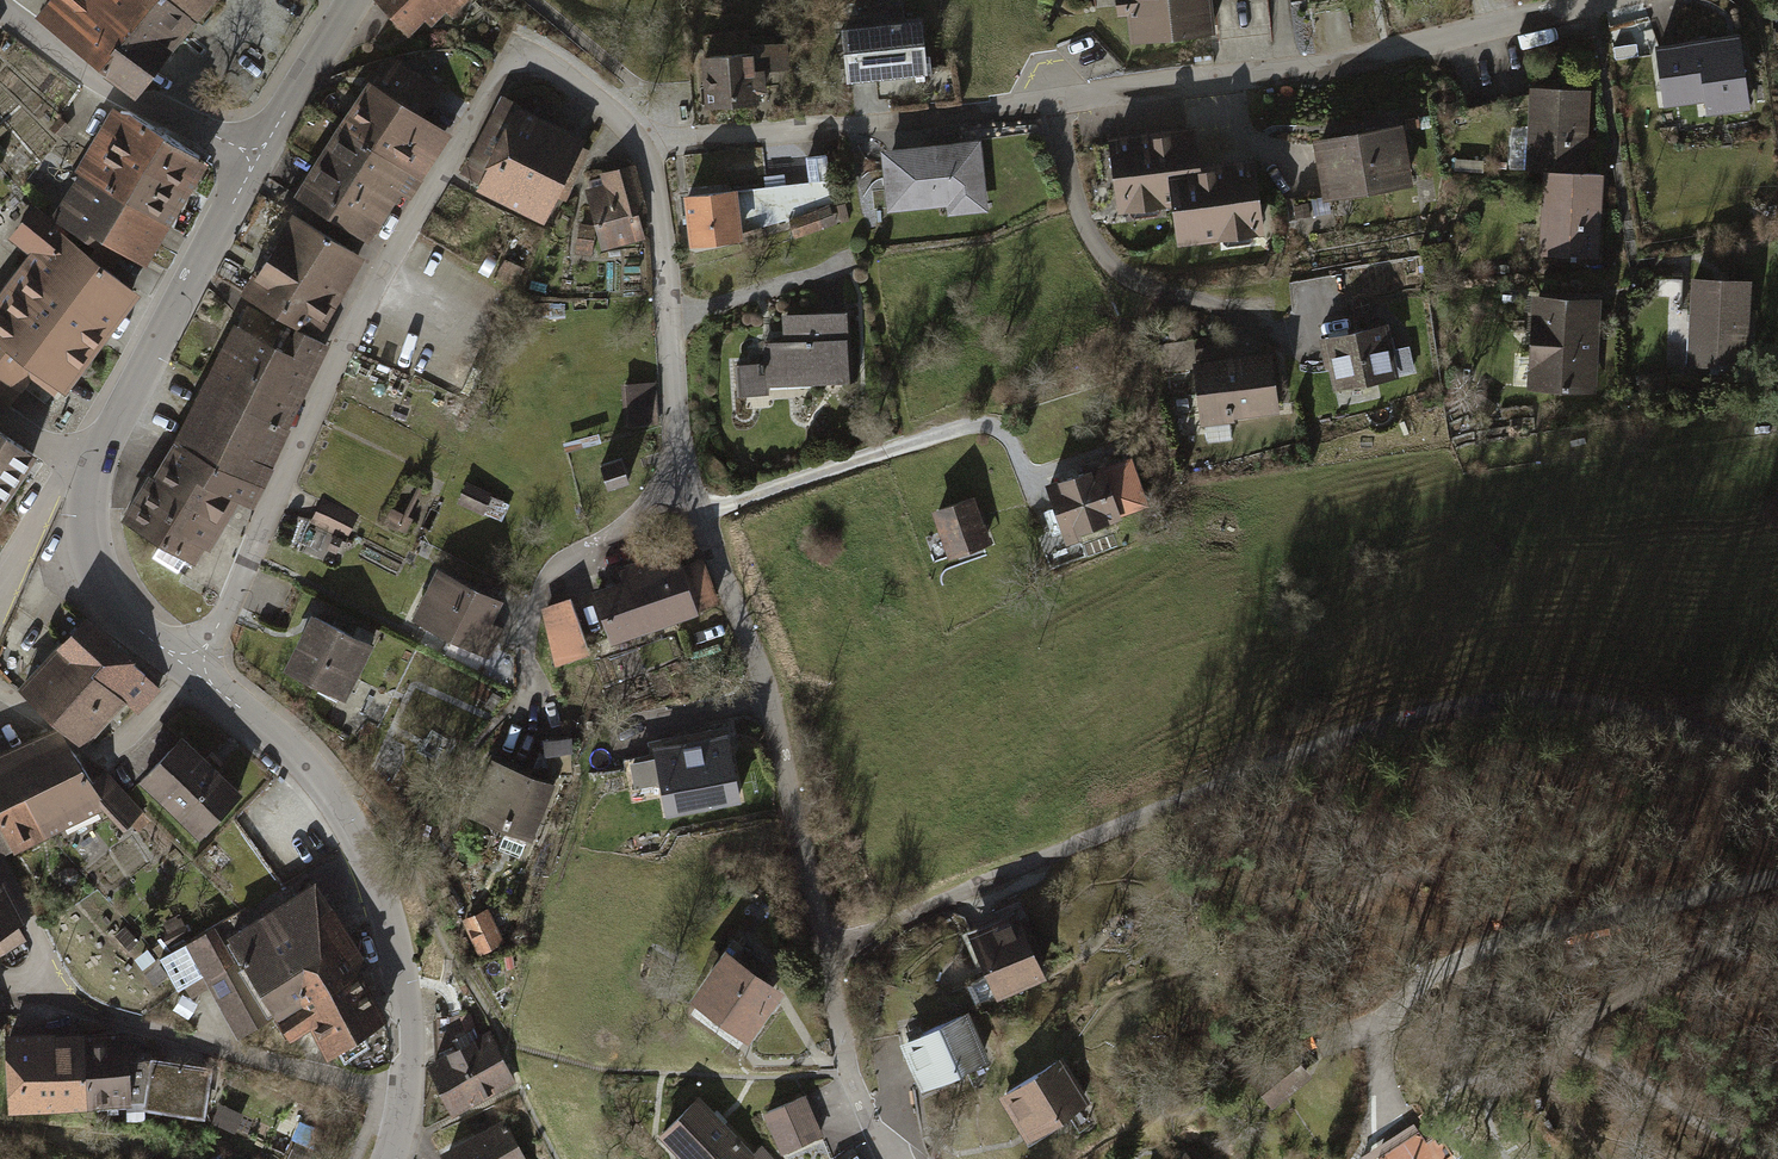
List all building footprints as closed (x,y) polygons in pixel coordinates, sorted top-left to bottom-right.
[(41,16),(133,91),(193,19),(169,0),(54,0),(41,16)] [(193,19),(208,0),(169,0),(193,19)] [(376,1),(415,39),(427,27),(432,33),(449,15),(454,20),(474,0),(377,0),(376,1)] [(1134,41),(1214,32),(1211,0),(1129,0),(1134,41)] [(926,21),(847,29),(852,79),(931,71),(926,21)] [(1721,40),(1658,49),(1665,93),(1706,87),(1710,112),(1749,106),(1741,54),(1723,57),(1721,40)] [(757,54),(704,59),(709,107),(760,103),(759,89),(768,88),(767,71),(790,69),(787,44),(756,47),(757,54)] [(372,88),(303,198),(370,240),(401,191),(411,197),(436,159),(432,156),(443,138),(412,109),(420,95),(431,102),(440,87),(393,58),(372,88)] [(1512,128),(1510,171),(1545,173),(1585,175),(1590,94),(1534,91),(1532,129),(1512,128)] [(482,139),(502,149),(520,112),(501,102),(482,139)] [(117,112),(54,221),(117,270),(127,253),(150,268),(210,166),(117,112)] [(491,172),(483,188),(544,218),(582,141),(520,112),(502,149),(491,172)] [(1316,143),(1325,199),(1413,183),(1403,127),(1316,143)] [(1194,130),(1111,141),(1121,212),(1176,204),(1181,244),(1262,234),(1252,164),(1199,171),(1194,130)] [(988,203),(982,144),(883,154),(889,213),(988,203)] [(813,182),(688,195),(692,242),(744,238),(743,231),(789,219),(833,201),(828,156),(809,158),(813,182)] [(460,174),(483,188),(491,172),(468,160),(460,174)] [(646,210),(635,165),(610,171),(617,198),(592,204),(602,246),(644,236),(638,211),(646,210)] [(1603,176),(1585,175),(1545,173),(1540,252),(1599,256),(1603,176)] [(818,211),(791,220),(798,237),(824,228),(818,211)] [(141,294),(33,212),(16,234),(47,257),(0,318),(0,400),(8,407),(37,370),(65,392),(141,294)] [(323,331),(364,258),(295,217),(245,295),(300,327),(305,320),(323,331)] [(593,226),(581,224),(578,253),(590,255),(593,226)] [(524,269),(506,260),(498,278),(516,286),(524,269)] [(1751,284),(1694,281),(1690,367),(1748,370),(1751,284)] [(1537,297),(1530,387),(1595,393),(1603,303),(1537,297)] [(248,310),(191,427),(272,465),(289,430),(283,428),(323,345),(304,336),(301,343),(292,338),(286,350),(273,344),(282,326),(248,310)] [(847,316),(788,319),(789,344),(766,345),(767,364),(737,366),(739,398),(771,396),(771,385),(851,380),(847,316)] [(1389,324),(1324,338),(1336,393),(1402,378),(1389,324)] [(1273,352),(1193,362),(1201,426),(1282,415),(1273,352)] [(657,383),(625,385),(627,425),(659,424),(657,383)] [(272,465),(191,427),(181,448),(258,484),(262,486),(272,465)] [(33,458),(0,435),(0,507),(33,458)] [(248,504),(258,484),(181,448),(160,483),(151,478),(125,520),(194,563),(233,497),(248,504)] [(1132,457),(1048,487),(1067,541),(1152,511),(1132,457)] [(624,460),(602,467),(609,488),(631,481),(624,460)] [(492,495),(468,484),(460,502),(484,513),(492,495)] [(975,495),(934,510),(951,554),(992,538),(975,495)] [(359,515),(323,499),(312,521),(348,538),(359,515)] [(621,581),(590,591),(605,638),(715,602),(700,555),(675,563),(671,550),(616,568),(621,581)] [(439,602),(428,625),(490,656),(503,629),(491,623),(502,602),(438,571),(426,596),(439,602)] [(581,652),(564,598),(542,606),(551,661),(581,652)] [(310,618),(286,668),(345,696),(369,646),(310,618)] [(84,621),(63,645),(122,700),(136,711),(158,687),(84,621)] [(122,700),(63,645),(24,686),(83,742),(122,700)] [(51,733),(4,754),(42,835),(102,808),(90,788),(70,751),(51,733)] [(730,737),(656,750),(657,756),(633,760),(636,778),(661,773),(669,814),(741,801),(730,737)] [(182,742),(143,781),(201,837),(239,798),(182,742)] [(4,754),(0,756),(0,842),(4,852),(42,835),(4,754)] [(493,760),(470,817),(533,842),(555,785),(493,760)] [(124,831),(145,812),(107,772),(90,788),(102,808),(124,831)] [(30,941),(0,880),(0,956),(30,941)] [(217,929),(164,963),(182,991),(205,977),(243,1036),(276,1015),(293,1043),(315,1029),(332,1056),(342,1049),(349,1060),(372,1046),(365,1035),(392,1018),(363,972),(371,967),(318,883),(225,942),(217,929)] [(1015,907),(970,926),(997,992),(1042,973),(1015,907)] [(488,910),(465,921),(481,953),(504,942),(488,910)] [(720,950),(685,998),(745,1040),(779,991),(757,977),(767,963),(739,943),(730,956),(720,950)] [(965,1009),(902,1036),(923,1083),(985,1056),(965,1009)] [(131,1061),(130,1032),(84,1033),(88,1108),(132,1107),(132,1104),(147,1103),(154,1060),(131,1061)] [(88,1108),(84,1033),(7,1037),(10,1112),(88,1108)] [(490,1038),(434,1064),(455,1109),(513,1084),(490,1038)] [(1060,1055),(1005,1087),(1032,1132),(1086,1100),(1060,1055)] [(216,1070),(154,1060),(147,1103),(146,1110),(207,1120),(216,1070)] [(800,1097),(763,1112),(780,1152),(816,1137),(800,1097)] [(656,1134),(680,1158),(743,1158),(748,1154),(694,1098),(656,1134)] [(444,1146),(450,1158),(526,1158),(505,1117),(444,1146)] [(1383,1158),(1440,1158),(1420,1128),(1380,1154),(1383,1158)] [(860,1143),(833,1158),(870,1158),(860,1143)]
